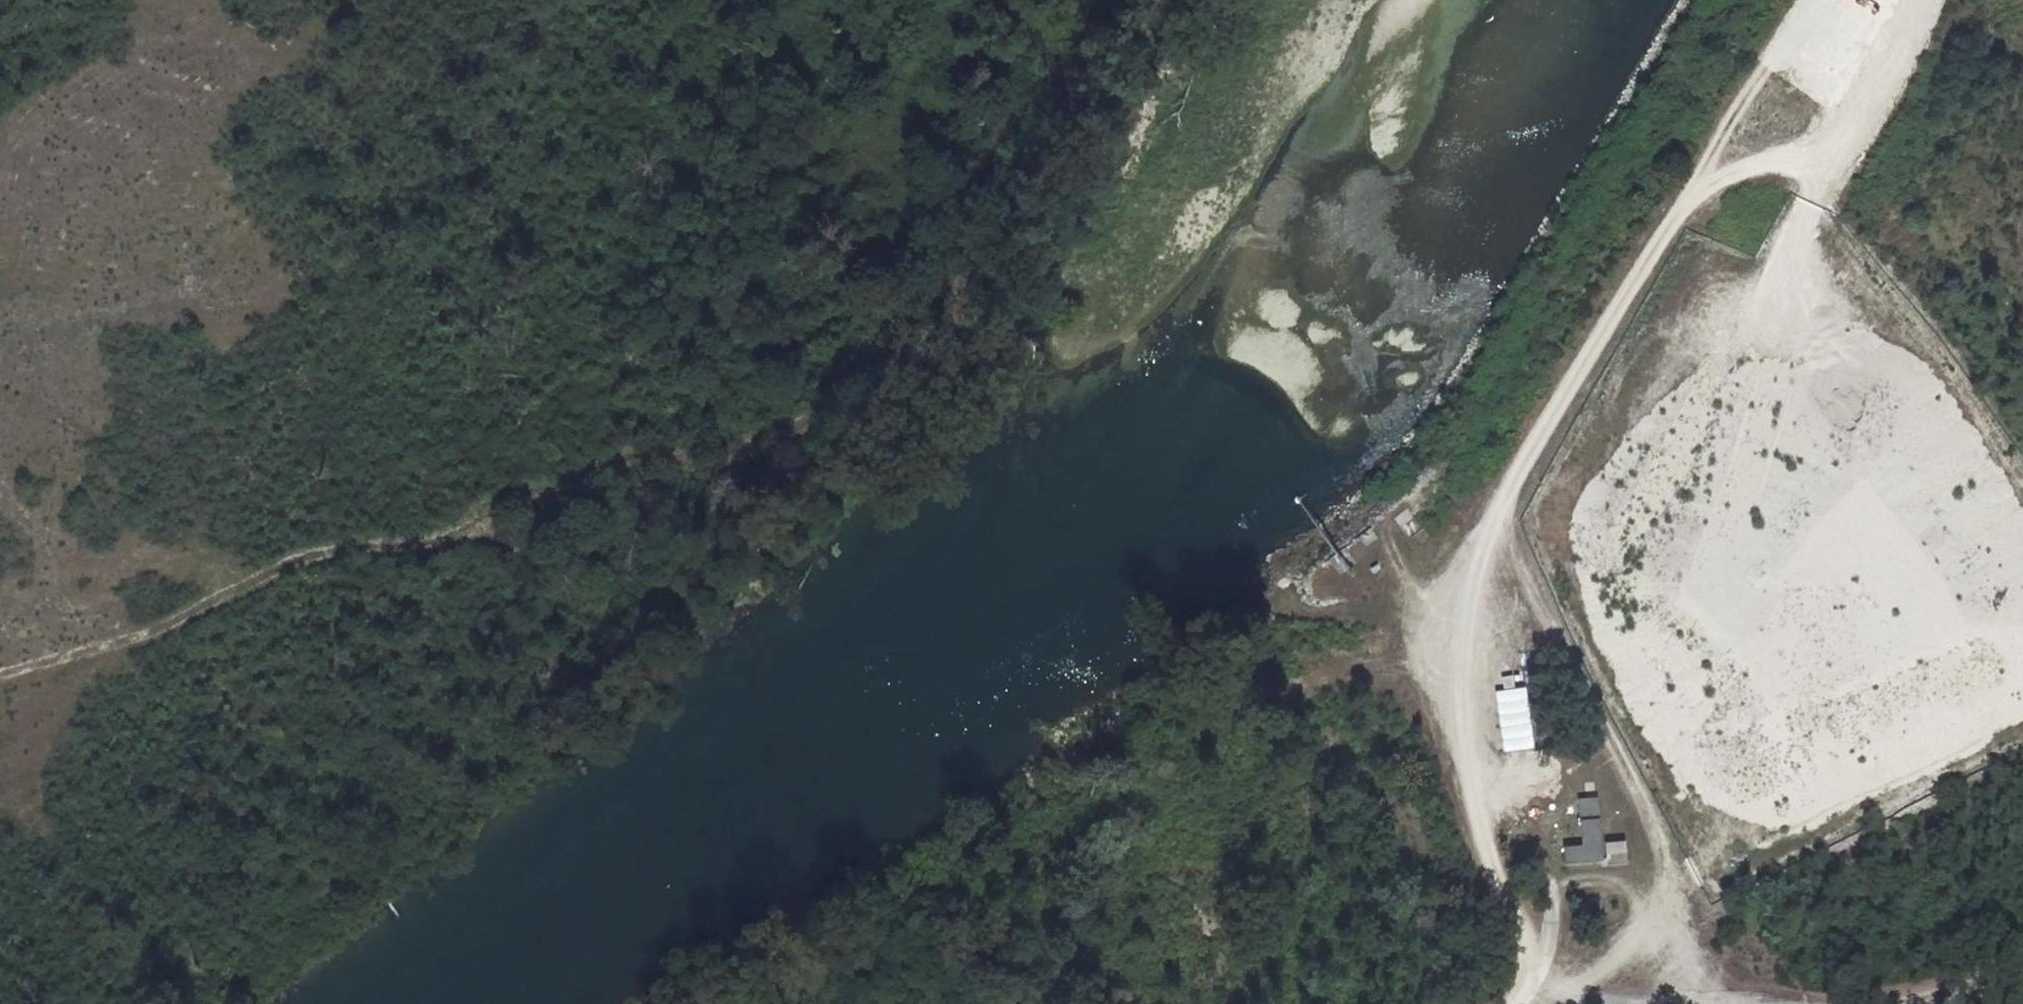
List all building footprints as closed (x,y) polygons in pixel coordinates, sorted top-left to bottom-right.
[(1598,796),(1578,797),(1582,846),(1564,846),(1566,870),(1627,864),(1625,841),(1602,842),(1598,796)]
